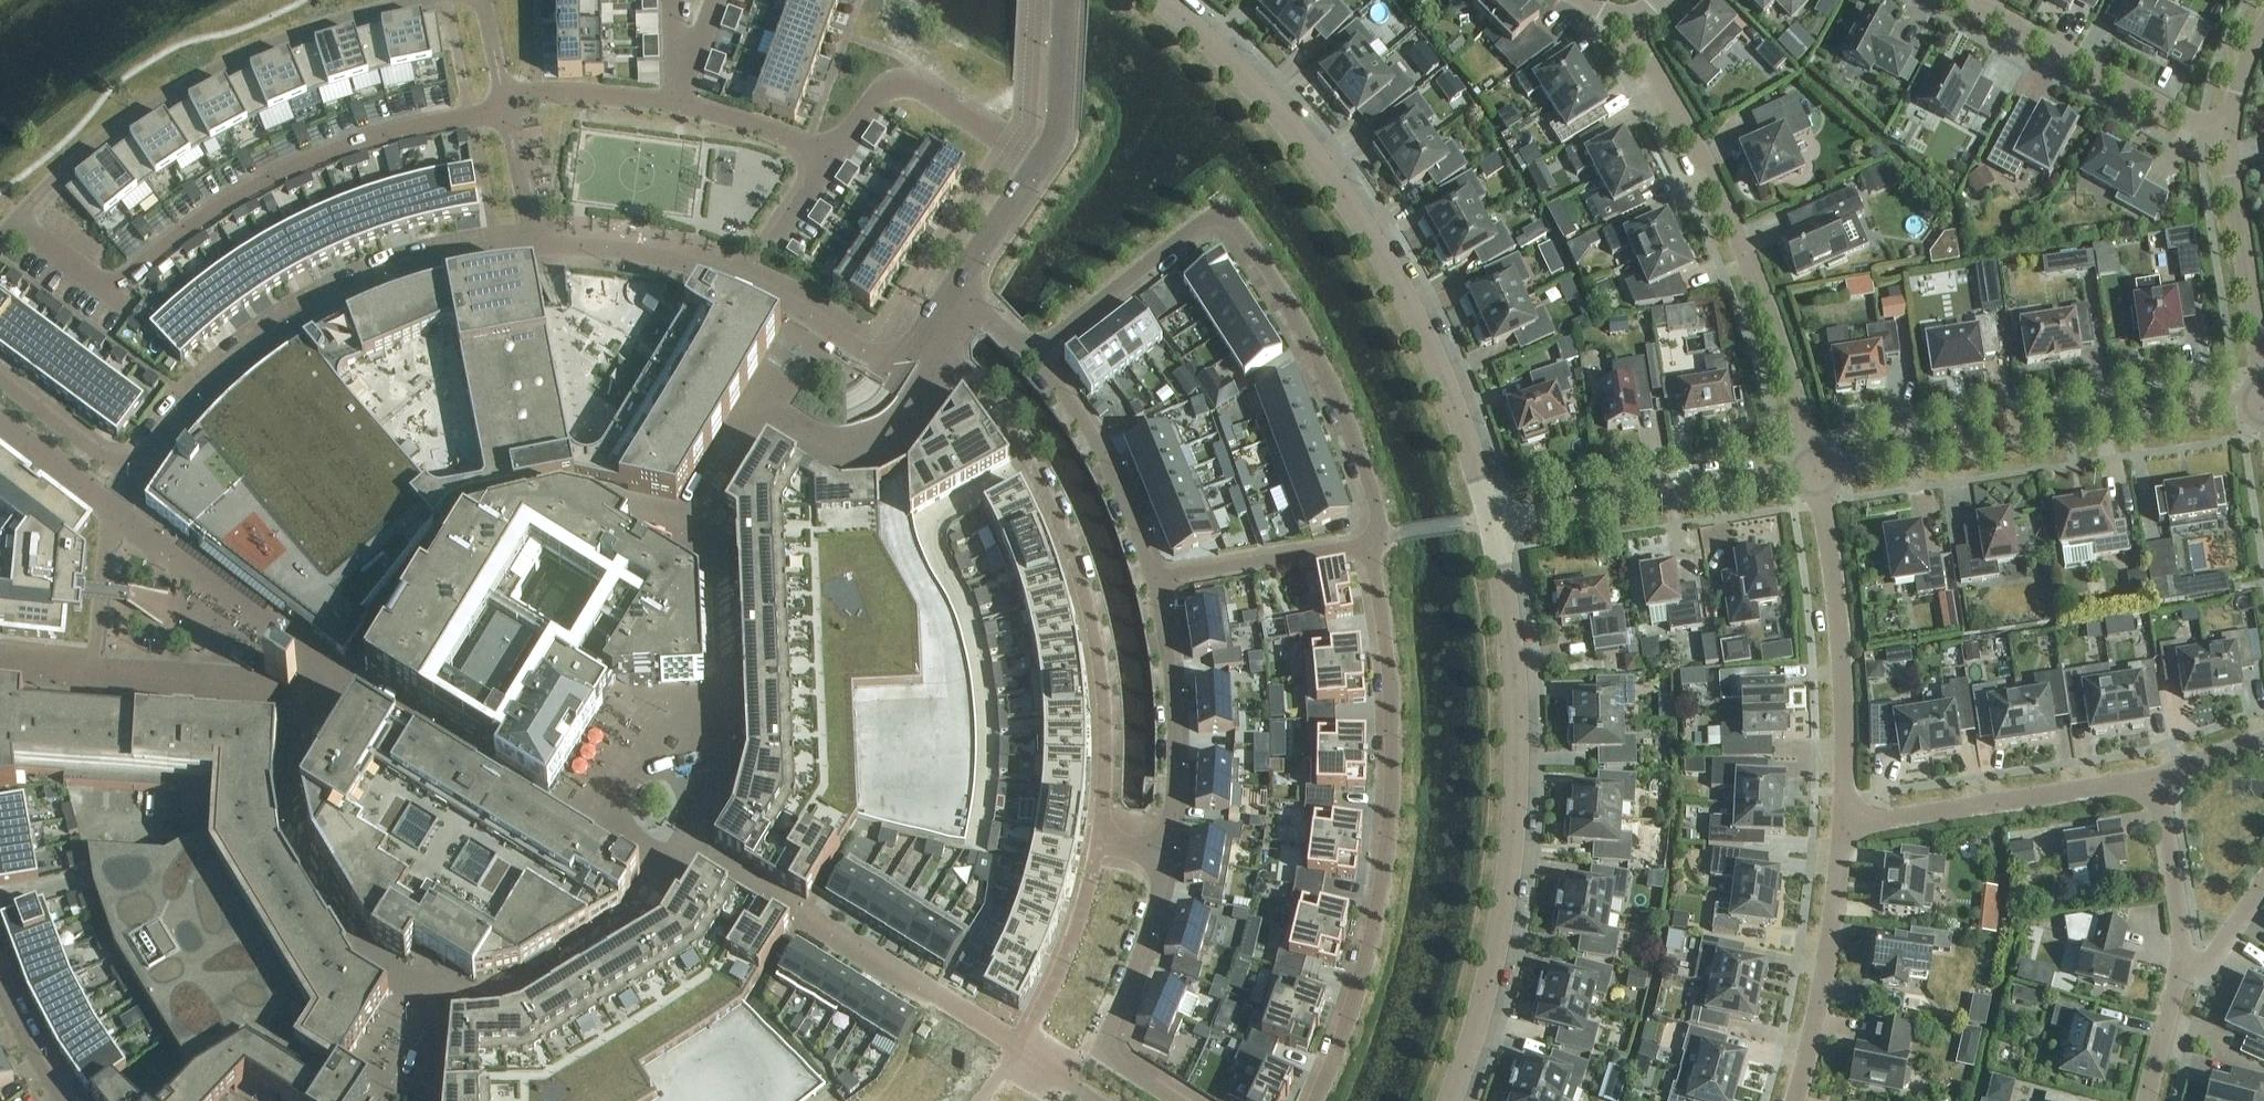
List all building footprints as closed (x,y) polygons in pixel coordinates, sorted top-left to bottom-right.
[(786,17),(828,32),(836,10),(810,0),(792,0),(786,17)] [(836,10),(840,0),(810,0),(836,10)] [(1274,34),(1308,0),(1269,0),(1260,9),(1261,10),(1255,16),(1274,34)] [(1274,34),(1292,52),(1297,47),(1299,48),(1319,27),(1331,38),(1352,17),(1334,0),(1330,0),(1322,7),(1315,0),(1308,0),(1274,34)] [(1453,16),(1474,9),(1491,26),(1517,0),(1447,0),(1453,16)] [(1491,26),(1506,42),(1497,51),(1518,71),(1516,73),(1516,74),(1554,46),(1553,45),(1533,25),(1539,19),(1520,0),(1517,0),(1491,26)] [(1763,17),(1777,3),(1791,18),(1810,0),(1747,0),(1763,17)] [(1839,1),(1836,0),(1822,0),(1819,6),(1833,13),(1839,1)] [(2069,12),(2074,2),(2079,1),(2095,9),(2100,0),(2047,0),(2069,12)] [(2140,50),(2161,10),(2146,1),(2147,0),(2114,0),(2113,1),(2129,10),(2116,33),(2126,38),(2125,40),(2132,45),(2135,48),(2140,50)] [(642,3),(642,14),(658,14),(658,3),(642,3)] [(1680,46),(1691,57),(1694,54),(1700,59),(1713,46),(1723,55),(1743,36),(1733,26),(1734,25),(1712,3),(1678,37),(1683,43),(1680,46)] [(602,28),(602,4),(557,5),(557,29),(602,28)] [(728,10),(725,20),(740,25),(743,15),(728,10)] [(2161,10),(2140,50),(2145,53),(2150,55),(2156,57),(2157,55),(2167,60),(2175,45),(2178,47),(2183,45),(2198,53),(2211,30),(2176,11),(2173,16),(2161,10)] [(1848,46),(1842,57),(1870,72),(1873,67),(1898,80),(1911,54),(1887,41),(1894,28),(1866,13),(1856,32),(1851,33),(1847,41),(1848,46)] [(445,60),(438,16),(403,24),(412,67),(445,60)] [(778,39),(820,54),(828,32),(786,17),(778,39)] [(740,25),(725,20),(721,30),(736,35),(740,25)] [(1317,80),(1333,100),(1374,66),(1364,54),(1375,45),(1357,23),(1334,43),(1344,55),(1322,74),(1323,75),(1317,80)] [(412,67),(403,24),(369,31),(380,74),(412,67)] [(602,28),(557,29),(558,53),(603,52),(602,28)] [(380,74),(369,31),(336,41),(349,84),(380,74)] [(1788,54),(1798,63),(1817,45),(1807,35),(1788,54)] [(1399,51),(1415,70),(1431,57),(1415,37),(1399,51)] [(643,40),(644,51),(659,51),(659,39),(643,40)] [(811,77),(820,54),(778,39),(769,61),(811,77)] [(349,84),(336,41),(303,51),(318,93),(349,84)] [(1756,54),(1775,73),(1785,63),(1766,44),(1756,54)] [(318,93),(303,51),(271,65),(288,106),(318,93)] [(659,51),(644,51),(644,62),(660,62),(659,51)] [(603,52),(558,53),(559,78),(604,77),(603,52)] [(708,64),(723,70),(727,60),(712,55),(708,64)] [(1541,90),(1551,105),(1590,81),(1574,55),(1551,69),(1544,59),(1516,80),(1528,98),(1541,90)] [(761,84),(804,99),(811,77),(769,61),(761,84)] [(1916,81),(1926,87),(1917,103),(1954,123),(1963,106),(1979,115),(1994,87),(1978,79),(1980,75),(1956,62),(1947,78),(1934,72),(1933,74),(1923,68),(1916,81)] [(708,64),(705,75),(719,80),(723,70),(708,64)] [(288,106),(271,65),(239,78),(259,118),(288,106)] [(1374,66),(1333,100),(1350,119),(1356,114),(1357,116),(1379,97),(1390,109),(1413,90),(1395,69),(1384,77),(1374,66)] [(1436,80),(1443,90),(1455,82),(1447,72),(1436,80)] [(259,118),(239,78),(209,94),(230,134),(259,118)] [(1590,81),(1551,105),(1561,121),(1550,128),(1561,146),(1590,130),(1584,120),(1606,106),(1590,81)] [(795,123),(804,99),(761,84),(753,107),(795,123)] [(425,98),(423,89),(411,92),(413,101),(425,98)] [(230,134),(209,94),(178,111),(201,149),(230,134)] [(1373,149),(1387,170),(1431,140),(1422,127),(1433,119),(1417,96),(1393,113),(1402,127),(1378,143),(1379,145),(1373,149)] [(427,108),(425,98),(413,101),(415,110),(427,108)] [(1750,175),(1756,189),(1759,188),(1760,191),(1801,173),(1787,142),(1810,132),(1795,98),(1752,117),(1760,133),(1764,131),(1768,139),(1763,141),(1765,146),(1744,155),(1753,174),(1750,175)] [(365,113),(362,104),(350,108),(353,117),(365,113)] [(1989,164),(2016,179),(2024,164),(2049,177),(2076,127),(2057,117),(2056,118),(2042,110),(2030,132),(2012,122),(1989,164)] [(201,149),(178,111),(150,130),(174,167),(201,149)] [(368,122),(365,113),(353,117),(356,126),(368,122)] [(292,130),(295,139),(307,134),(303,125),(292,130)] [(874,125),(868,134),(881,143),(887,134),(874,125)] [(174,167),(150,130),(121,149),(147,185),(174,167)] [(466,132),(457,133),(459,147),(469,146),(466,132)] [(1593,168),(1600,180),(1637,160),(1630,147),(1633,146),(1626,133),(1586,154),(1580,144),(1565,154),(1577,176),(1593,168)] [(307,134),(295,139),(299,147),(310,143),(307,134)] [(881,143),(868,134),(862,143),(874,152),(881,143)] [(285,135),(272,142),(279,155),(292,148),(285,135)] [(2116,202),(2154,222),(2168,197),(2143,183),(2151,168),(2118,150),(2120,146),(2107,139),(2105,143),(2100,140),(2082,174),(2120,194),(2116,202)] [(412,142),(414,152),(428,149),(426,140),(412,142)] [(1431,140),(1387,170),(1402,191),(1408,187),(1409,188),(1433,172),(1443,185),(1467,168),(1451,145),(1440,153),(1431,140)] [(412,142),(399,145),(401,155),(414,152),(412,142)] [(1531,163),(1544,155),(1537,144),(1524,151),(1531,163)] [(966,171),(929,145),(915,166),(952,191),(966,171)] [(1876,164),(1885,156),(1876,148),(1871,153),(1871,160),(1876,164)] [(147,185),(121,149),(94,170),(122,205),(147,185)] [(251,160),(246,152),(235,157),(240,166),(251,160)] [(354,159),(357,169),(370,164),(367,155),(354,159)] [(354,159),(341,163),(344,173),(357,169),(354,159)] [(255,168),(251,160),(240,166),(244,174),(255,168)] [(1637,160),(1600,180),(1606,193),(1591,202),(1603,224),(1619,217),(1614,206),(1654,185),(1647,172),(1644,174),(1637,160)] [(1527,172),(1541,197),(1557,189),(1544,163),(1527,172)] [(860,173),(847,164),(841,173),(854,182),(860,173)] [(915,166),(901,186),(938,211),(952,191),(915,166)] [(1861,177),(1869,196),(1893,185),(1884,166),(1861,177)] [(1966,180),(1976,196),(1995,184),(1985,168),(1966,180)] [(122,205),(94,170),(66,193),(96,226),(122,205)] [(473,171),(448,175),(455,219),(480,215),(473,171)] [(854,182),(841,173),(835,183),(848,191),(854,182)] [(1422,223),(1435,245),(1481,219),(1473,205),(1485,199),(1471,174),(1445,189),(1453,203),(1428,218),(1429,219),(1422,223)] [(448,175),(420,181),(430,224),(455,219),(448,175)] [(298,182),(302,191),(315,185),(311,176),(298,182)] [(420,181),(393,188),(405,231),(430,224),(420,181)] [(298,182),(285,187),(289,196),(302,191),(298,182)] [(197,191),(192,183),(182,190),(187,198),(197,191)] [(938,211),(901,186),(888,205),(925,231),(938,211)] [(393,188),(366,196),(380,239),(405,231),(393,188)] [(1782,240),(1798,277),(1827,264),(1829,268),(1844,261),(1842,257),(1846,255),(1834,227),(1864,213),(1853,189),(1809,209),(1816,225),(1782,240)] [(203,199),(197,191),(187,198),(192,206),(203,199)] [(366,196),(340,206),(355,248),(380,239),(366,196)] [(278,211),(271,198),(263,202),(269,215),(278,211)] [(244,209),(249,218),(261,211),(257,203),(244,209)] [(833,212),(820,204),(814,213),(827,222),(833,212)] [(925,231),(888,205),(874,225),(911,250),(925,231)] [(340,206),(314,218),(331,259),(355,248),(340,206)] [(232,216),(237,225),(249,218),(244,209),(232,216)] [(827,222),(814,213),(808,222),(821,231),(827,222)] [(1630,248),(1637,263),(1678,244),(1676,237),(1680,235),(1673,218),(1668,221),(1666,216),(1640,228),(1635,218),(1602,234),(1612,256),(1630,248)] [(314,218),(288,230),(308,270),(331,259),(314,218)] [(1481,219),(1435,245),(1447,268),(1454,264),(1455,265),(1481,251),(1489,264),(1514,250),(1500,226),(1489,232),(1481,219)] [(138,235),(147,227),(141,220),(132,227),(138,235)] [(1521,231),(1527,244),(1551,233),(1545,220),(1521,231)] [(874,225),(861,245),(898,270),(911,250),(874,225)] [(1576,235),(1571,226),(1559,232),(1564,241),(1576,235)] [(144,242),(153,234),(147,227),(138,235),(144,242)] [(288,230),(263,244),(285,283),(308,270),(288,230)] [(194,242),(199,250),(211,242),(205,234),(194,242)] [(1944,236),(1930,255),(1932,267),(1960,263),(1956,234),(1944,236)] [(194,242),(183,250),(188,258),(199,250),(194,242)] [(263,244),(239,258),(263,296),(285,283),(263,244)] [(806,253),(793,244),(786,253),(799,262),(806,253)] [(1564,272),(1551,244),(1538,250),(1551,278),(1564,272)] [(1678,244),(1637,263),(1643,277),(1625,285),(1635,307),(1672,301),(1664,283),(1691,271),(1689,266),(1693,264),(1686,248),(1681,250),(1678,244)] [(898,270),(861,245),(847,264),(884,290),(898,270)] [(2121,274),(2118,251),(2096,254),(2098,277),(2121,274)] [(2091,253),(2043,261),(2046,277),(2094,270),(2091,253)] [(1464,301),(1475,324),(1524,302),(1517,288),(1530,282),(1518,257),(1491,269),(1498,284),(1471,296),(1472,298),(1464,301)] [(239,258),(216,275),(242,311),(263,296),(239,258)] [(1233,278),(1221,260),(1184,284),(1196,302),(1233,278)] [(1984,308),(2001,307),(1999,262),(1982,263),(1984,308)] [(884,290),(847,264),(833,285),(870,310),(884,290)] [(2181,280),(2201,277),(2199,268),(2180,271),(2181,280)] [(157,271),(147,280),(153,287),(164,278),(157,271)] [(12,272),(6,280),(18,288),(24,280),(12,272)] [(1875,273),(1849,276),(1851,296),(1877,293),(1875,273)] [(832,1093),(826,1088),(824,1088),(742,1007),(772,958),(791,927),(776,918),(783,905),(792,891),(807,901),(858,817),(966,845),(967,840),(969,828),(972,814),(974,800),(975,787),(976,769),(977,751),(976,728),(975,707),(972,686),(970,668),(966,651),(963,640),(959,627),(954,615),(949,604),(944,594),(931,572),(926,562),(923,555),(921,548),(917,539),(914,530),(910,516),(909,469),(893,477),(878,485),(841,486),(817,472),(833,445),(837,439),(838,427),(847,427),(847,416),(846,398),(846,376),(820,360),(805,384),(785,372),(764,359),(781,331),(754,317),(735,309),(719,303),(699,296),(666,286),(633,280),(598,275),(565,274),(567,308),(542,308),(535,274),(468,282),(413,295),(358,317),(305,346),(269,370),(237,396),(206,426),(180,459),(179,458),(147,505),(200,546),(199,547),(258,591),(192,700),(191,719),(175,718),(175,721),(89,716),(23,712),(24,694),(0,692),(0,790),(17,789),(16,774),(65,777),(64,786),(184,793),(181,850),(165,858),(89,854),(95,889),(96,894),(101,907),(116,951),(196,1080),(176,1100),(226,1100),(247,1078),(284,1100),(372,1100),(373,1100),(375,1100),(821,1100),(832,1093)] [(216,275),(194,292),(221,327),(242,311),(216,275)] [(1244,296),(1233,278),(1196,302),(1207,320),(1244,296)] [(1575,288),(1571,281),(1559,287),(1561,293),(1575,288)] [(2136,302),(2135,302),(2137,312),(2130,313),(2133,331),(2139,330),(2142,347),(2166,344),(2165,338),(2180,336),(2178,321),(2193,318),(2189,288),(2173,290),(2174,296),(2162,298),(2160,281),(2134,285),(2136,302)] [(194,292),(172,310),(201,344),(221,327),(194,292)] [(36,301),(47,309),(53,302),(42,293),(36,301)] [(1152,293),(1141,301),(1147,310),(1158,302),(1152,293)] [(0,294),(0,329),(17,306),(0,294)] [(1219,338),(1256,314),(1244,296),(1207,320),(1219,338)] [(1905,299),(1890,302),(1894,321),(1908,318),(1905,299)] [(53,302),(47,309),(58,318),(64,310),(53,302)] [(1524,302),(1475,324),(1486,348),(1493,344),(1494,346),(1520,334),(1527,348),(1554,336),(1543,310),(1530,316),(1524,302)] [(1669,306),(1671,327),(1701,323),(1698,303),(1669,306)] [(150,310),(142,304),(133,316),(141,321),(150,310)] [(17,306),(0,329),(0,352),(10,359),(38,322),(17,306)] [(2021,326),(2027,365),(2079,357),(2078,348),(2093,346),(2087,306),(2071,309),(2072,318),(2057,320),(2056,316),(2043,317),(2044,322),(2021,326)] [(1135,307),(1118,321),(1145,355),(1162,342),(1135,307)] [(172,310),(151,330),(181,363),(201,344),(172,310)] [(1651,312),(1653,329),(1666,327),(1664,310),(1651,312)] [(1269,334),(1256,314),(1219,338),(1232,358),(1269,334)] [(1927,341),(1933,378),(1950,375),(1951,377),(1966,375),(1966,373),(1983,370),(1981,358),(2000,355),(1994,318),(1974,321),(1976,333),(1927,341)] [(1118,321),(1101,334),(1128,368),(1145,355),(1118,321)] [(59,338),(38,322),(10,359),(32,375),(59,338)] [(95,333),(84,325),(78,333),(90,341),(95,333)] [(1846,331),(1827,334),(1830,354),(1836,353),(1836,356),(1833,357),(1836,379),(1834,379),(1836,395),(1851,392),(1851,390),(1855,389),(1855,392),(1869,390),(1868,387),(1885,385),(1881,359),(1900,356),(1895,327),(1866,331),(1869,351),(1846,355),(1845,351),(1849,351),(1846,331)] [(90,341),(101,349),(107,342),(95,333),(90,341)] [(1101,334),(1084,347),(1111,381),(1128,368),(1101,334)] [(1282,355),(1269,334),(1232,358),(1245,378),(1282,355)] [(1576,336),(1560,340),(1566,360),(1582,356),(1576,336)] [(80,354),(59,338),(32,375),(53,391),(80,354)] [(1084,347),(1065,361),(1092,396),(1111,381),(1084,347)] [(117,349),(111,357),(122,366),(128,358),(117,349)] [(102,370),(80,354),(53,391),(74,407),(102,370)] [(1678,380),(1684,418),(1730,411),(1726,381),(1723,359),(1705,361),(1709,383),(1708,383),(1708,380),(1694,383),(1693,377),(1678,380)] [(1633,397),(1649,394),(1643,360),(1612,365),(1615,387),(1601,389),(1607,430),(1622,428),(1622,431),(1635,429),(1634,426),(1638,425),(1633,397)] [(1203,376),(1195,364),(1186,370),(1194,382),(1203,376)] [(1530,377),(1537,398),(1509,407),(1519,436),(1522,435),(1525,443),(1546,436),(1543,428),(1565,421),(1557,398),(1570,393),(1567,382),(1571,381),(1565,366),(1530,377)] [(1199,390),(1184,369),(1172,378),(1188,399),(1199,390)] [(123,385),(102,370),(74,407),(95,422),(123,385)] [(149,373),(143,381),(155,389),(160,382),(149,373)] [(1240,398),(1228,380),(1205,395),(1216,413),(1240,398)] [(1296,380),(1248,398),(1257,422),(1305,404),(1296,380)] [(145,402),(123,385),(95,422),(118,439),(145,402)] [(1167,388),(1156,396),(1163,405),(1174,397),(1167,388)] [(1010,463),(963,398),(909,469),(910,516),(1010,463)] [(1209,416),(1203,399),(1190,403),(1196,420),(1209,416)] [(1109,411),(1101,401),(1092,409),(1100,419),(1109,411)] [(1144,416),(1139,403),(1130,407),(1136,420),(1144,416)] [(1305,404),(1257,422),(1257,423),(1267,419),(1275,439),(1265,443),(1265,444),(1313,426),(1305,404)] [(1228,418),(1219,421),(1224,434),(1232,431),(1228,418)] [(1175,426),(1128,445),(1137,468),(1184,449),(1175,426)] [(1313,426),(1265,444),(1274,466),(1321,448),(1313,426)] [(1232,431),(1224,434),(1228,447),(1237,444),(1232,431)] [(1222,445),(1213,448),(1218,461),(1226,458),(1222,445)] [(1321,448),(1274,466),(1282,488),(1330,470),(1321,448)] [(1184,449),(1137,468),(1146,490),(1183,475),(1175,454),(1185,450),(1184,449)] [(64,641),(66,615),(82,616),(84,603),(85,591),(88,553),(75,543),(91,522),(0,453),(0,509),(14,520),(1,537),(0,551),(0,635),(64,641)] [(1226,458),(1218,461),(1222,473),(1231,470),(1226,458)] [(1244,463),(1235,466),(1239,479),(1248,476),(1244,463)] [(1330,470),(1282,488),(1290,511),(1338,493),(1330,470)] [(1183,475),(1146,490),(1155,512),(1202,493),(1202,492),(1192,496),(1183,475)] [(1248,476),(1239,479),(1244,492),(1252,489),(1248,476)] [(2164,495),(2154,496),(2158,524),(2168,522),(2169,525),(2216,518),(2215,515),(2225,514),(2221,486),(2211,488),(2210,484),(2193,487),(2193,483),(2180,485),(2181,489),(2163,492),(2164,495)] [(1021,488),(978,510),(989,531),(1032,509),(1021,488)] [(1238,490),(1229,493),(1234,506),(1242,503),(1238,490)] [(1202,493),(1155,512),(1164,534),(1211,515),(1202,493)] [(1338,493),(1290,511),(1299,534),(1347,516),(1338,493)] [(2074,505),(2054,509),(2060,548),(2062,548),(2065,568),(2095,564),(2095,558),(2130,553),(2125,522),(2110,525),(2106,501),(2087,504),(2087,503),(2074,505)] [(1242,503),(1234,506),(1238,518),(1247,515),(1242,503)] [(1259,508),(1251,511),(1255,524),(1264,521),(1259,508)] [(1032,509),(989,531),(998,550),(1042,531),(1032,509)] [(1211,515),(1164,534),(1174,557),(1221,538),(1211,515)] [(1998,578),(1996,564),(2015,561),(2008,516),(1978,521),(1982,547),(1966,549),(1969,567),(1972,582),(1998,578)] [(1264,521),(1255,524),(1260,537),(1268,534),(1264,521)] [(1888,554),(1883,555),(1886,571),(1891,570),(1893,584),(1915,580),(1917,595),(1944,591),(1939,558),(1923,560),(1918,530),(1901,532),(1900,527),(1888,529),(1889,534),(1885,535),(1888,554)] [(1042,531),(998,550),(1006,570),(1051,553),(1042,531)] [(961,534),(949,540),(953,548),(965,542),(961,534)] [(1051,553),(1006,570),(1006,571),(1011,569),(1018,588),(1013,589),(1013,590),(1059,575),(1051,553)] [(967,554),(954,559),(958,567),(970,562),(967,554)] [(1723,577),(1725,591),(1731,627),(1758,623),(1755,607),(1776,604),(1768,554),(1755,556),(1755,555),(1735,558),(1738,575),(1723,577)] [(970,562),(958,567),(961,576),(974,570),(970,562)] [(1641,572),(1648,612),(1666,609),(1670,633),(1702,628),(1696,594),(1677,597),(1672,568),(1660,569),(1660,565),(1644,567),(1645,572),(1641,572)] [(2149,582),(2152,603),(2165,601),(2162,580),(2177,578),(2175,565),(2148,569),(2150,582),(2149,582)] [(1972,582),(1969,567),(1958,569),(1961,583),(1972,582)] [(1353,617),(1348,587),(1350,587),(1349,582),(1347,582),(1344,569),(1316,575),(1321,602),(1316,603),(1318,616),(1286,622),(1289,640),(1300,639),(1328,635),(1325,622),(1353,617)] [(2127,573),(2129,591),(2148,589),(2145,571),(2127,573)] [(1059,575),(1013,590),(1019,611),(1066,598),(1059,575)] [(1556,594),(1558,609),(1559,609),(1561,624),(1590,620),(1595,654),(1627,649),(1622,609),(1608,611),(1604,587),(1582,590),(1581,582),(1559,585),(1560,593),(1556,594)] [(987,590),(974,594),(977,603),(989,598),(987,590)] [(1230,629),(1224,591),(1195,596),(1197,610),(1185,612),(1189,636),(1230,629)] [(1942,594),(1948,627),(1963,625),(1957,591),(1942,594)] [(989,598),(977,603),(980,611),(992,607),(989,598)] [(1066,598),(1019,611),(1020,612),(1025,611),(1030,630),(1025,631),(1025,632),(1072,621),(1066,598)] [(2196,611),(2181,613),(2183,624),(2198,622),(2196,611)] [(1259,624),(1257,615),(1244,617),(1246,626),(1259,624)] [(1072,621),(1025,632),(1029,653),(1077,644),(1072,621)] [(987,641),(995,639),(992,624),(983,626),(987,641)] [(1243,665),(1240,651),(1233,652),(1230,629),(1189,636),(1193,659),(1212,656),(1214,670),(1243,665)] [(2223,651),(2205,654),(2212,695),(2240,691),(2236,665),(2251,662),(2247,633),(2221,637),(2223,651)] [(1362,672),(1360,647),(1330,650),(1328,635),(1300,639),(1304,680),(1364,674),(1364,672),(1362,672)] [(1718,663),(1714,638),(1702,640),(1705,665),(1718,663)] [(995,639),(987,641),(990,654),(998,652),(995,639)] [(1746,641),(1721,645),(1725,665),(1749,661),(1746,641)] [(2212,695),(2205,654),(2187,656),(2185,643),(2159,647),(2164,676),(2179,674),(2183,699),(2212,695)] [(1033,673),(1028,674),(1028,675),(1081,667),(1077,644),(1029,653),(1033,673)] [(1794,661),(1792,645),(1776,648),(1778,664),(1794,661)] [(1964,648),(1967,665),(1980,663),(1978,646),(1964,648)] [(1263,664),(1262,655),(1249,656),(1250,665),(1263,664)] [(1625,658),(1627,673),(1642,671),(1640,656),(1625,658)] [(2129,681),(2111,684),(2118,729),(2129,727),(2132,731),(2142,729),(2144,725),(2147,725),(2142,697),(2158,694),(2153,663),(2127,667),(2129,681)] [(1266,673),(1265,665),(1251,666),(1252,675),(1266,673)] [(1001,666),(992,667),(994,680),(1003,679),(1001,666)] [(1868,667),(1868,686),(1883,686),(1882,666),(1868,667)] [(1081,667),(1028,675),(1031,696),(1084,691),(1081,667)] [(2062,674),(2067,708),(2085,706),(2090,734),(2093,733),(2095,736),(2105,735),(2107,731),(2118,729),(2111,684),(2109,667),(2062,674)] [(1706,672),(1680,674),(1682,689),(1707,687),(1706,672)] [(1742,701),(1742,714),(1784,713),(1784,707),(1789,707),(1788,693),(1783,693),(1783,686),(1751,687),(1751,672),(1720,674),(1721,702),(1742,701)] [(1365,702),(1362,677),(1365,677),(1364,674),(1304,680),(1307,722),(1335,721),(1335,705),(1365,702)] [(2036,695),(2017,698),(2024,744),(2054,739),(2049,710),(2067,708),(2062,674),(2033,678),(2036,695)] [(1003,679),(994,680),(996,693),(1005,692),(1003,679)] [(1571,719),(1571,725),(1621,724),(1621,708),(1634,708),(1634,680),(1604,681),(1604,697),(1571,698),(1571,700),(1567,704),(1567,716),(1571,719)] [(1922,708),(1922,713),(1923,713),(1930,758),(1960,754),(1955,725),(1973,722),(1967,682),(1949,685),(1949,689),(1940,690),(1942,705),(1922,708)] [(1230,684),(1196,686),(1197,710),(1238,708),(1238,707),(1231,707),(1230,684)] [(2024,744),(2017,698),(1998,701),(1996,686),(1971,690),(1976,722),(1990,719),(1995,748),(2024,744)] [(1084,691),(1031,696),(1032,717),(1086,714),(1084,691)] [(1923,713),(1922,713),(1903,716),(1902,705),(1869,710),(1869,750),(1899,749),(1901,763),(1910,761),(1911,764),(1928,761),(1928,758),(1930,758),(1923,713)] [(1007,706),(998,706),(999,720),(1008,719),(1007,706)] [(1285,719),(1284,706),(1271,706),(1271,720),(1285,719)] [(1238,708),(1197,710),(1198,734),(1240,732),(1238,708)] [(1784,713),(1742,714),(1743,727),(1721,728),(1722,759),(1753,760),(1753,740),(1785,739),(1784,733),(1790,733),(1789,718),(1784,719),(1784,713)] [(1086,714),(1032,717),(1032,718),(1038,718),(1038,739),(1087,738),(1086,714)] [(1008,719),(999,720),(1000,733),(1009,732),(1008,719)] [(1365,762),(1366,737),(1336,736),(1335,721),(1307,722),(1307,737),(1318,737),(1317,762),(1312,762),(1312,763),(1368,764),(1368,762),(1365,762)] [(1621,724),(1571,725),(1571,730),(1568,734),(1568,746),(1572,750),(1572,752),(1606,751),(1606,767),(1636,767),(1635,739),(1621,739),(1621,724)] [(1033,759),(1033,760),(1087,761),(1087,738),(1038,739),(1038,759),(1033,759)] [(1269,748),(1269,739),(1256,739),(1256,748),(1269,748)] [(1000,740),(999,758),(1009,758),(1009,741),(1000,740)] [(1269,757),(1269,748),(1256,748),(1256,757),(1269,757)] [(999,759),(999,773),(1008,773),(1008,760),(999,759)] [(1033,760),(1032,781),(1086,785),(1087,761),(1033,760)] [(1198,761),(1197,785),(1238,788),(1240,764),(1198,761)] [(1365,792),(1365,767),(1368,767),(1368,764),(1312,763),(1311,789),(1306,789),(1306,805),(1333,807),(1335,791),(1365,792)] [(1737,790),(1736,805),(1780,807),(1781,796),(1783,796),(1784,779),(1747,777),(1748,763),(1712,763),(1711,789),(1737,790)] [(1570,811),(1569,817),(1619,820),(1620,804),(1634,805),(1635,777),(1606,775),(1605,791),(1571,789),(1571,792),(1567,795),(1566,808),(1570,811)] [(1032,781),(1032,783),(1043,783),(1040,803),(1035,802),(1035,803),(1083,809),(1086,785),(1032,781)] [(1197,785),(1195,809),(1230,812),(1232,789),(1238,789),(1238,788),(1197,785)] [(998,786),(997,799),(1006,800),(1007,787),(998,786)] [(997,799),(995,812),(1004,813),(1006,800),(997,799)] [(0,804),(0,832),(30,827),(25,800),(0,804)] [(1035,803),(1032,825),(1080,832),(1083,809),(1035,803)] [(1359,851),(1362,826),(1332,822),(1333,807),(1306,805),(1303,820),(1309,821),(1306,847),(1361,854),(1361,851),(1359,851)] [(1780,807),(1736,805),(1735,820),(1710,819),(1708,846),(1744,847),(1744,834),(1782,836),(1782,819),(1780,818),(1780,807)] [(62,809),(66,822),(75,819),(71,806),(62,809)] [(1619,820),(1569,817),(1569,822),(1565,825),(1564,838),(1567,842),(1567,844),(1601,846),(1600,862),(1630,864),(1632,836),(1618,835),(1619,820)] [(75,819),(66,822),(69,835),(79,833),(75,819)] [(1265,831),(1266,822),(1252,821),(1251,829),(1265,831)] [(993,825),(990,838),(999,840),(1001,827),(993,825)] [(1032,825),(1028,846),(1076,856),(1080,832),(1032,825)] [(1229,867),(1233,844),(1240,845),(1243,829),(1214,825),(1212,840),(1192,836),(1188,860),(1221,866),(1229,867)] [(0,832),(0,859),(34,853),(30,827),(0,832)] [(2066,837),(2071,871),(2089,869),(2092,888),(2120,883),(2117,864),(2122,864),(2117,829),(2066,837)] [(887,846),(890,833),(881,830),(878,843),(887,846)] [(895,848),(898,835),(890,833),(887,846),(895,848)] [(1696,844),(1697,834),(1687,834),(1686,843),(1696,844)] [(990,838),(988,851),(996,853),(999,840),(990,838)] [(80,840),(71,842),(75,856),(84,853),(80,840)] [(2009,846),(2013,869),(2035,865),(2031,842),(2009,846)] [(933,858),(936,845),(928,843),(925,855),(933,858)] [(942,860),(945,847),(936,845),(933,858),(942,860)] [(1028,846),(1024,867),(1071,879),(1076,856),(1028,846)] [(1355,881),(1358,856),(1361,856),(1361,854),(1306,847),(1302,873),(1297,872),(1295,887),(1322,892),(1325,877),(1355,881)] [(1736,881),(1734,895),(1775,900),(1776,895),(1779,896),(1782,879),(1778,878),(1778,874),(1747,870),(1749,855),(1714,850),(1711,867),(1716,867),(1714,878),(1736,881)] [(39,880),(34,853),(0,859),(0,887),(39,880)] [(86,853),(67,858),(70,871),(89,867),(86,853)] [(976,869),(979,856),(971,854),(967,867),(976,869)] [(976,869),(974,878),(988,887),(993,860),(988,858),(979,856),(976,869)] [(847,910),(871,872),(850,859),(827,897),(847,910)] [(1933,889),(1924,888),(1925,875),(1943,877),(1944,861),(1922,859),(1921,868),(1887,864),(1882,912),(1921,916),(1922,907),(1931,908),(1933,889)] [(1225,891),(1229,867),(1221,866),(1188,860),(1184,884),(1205,888),(1202,902),(1222,906),(1225,891)] [(1000,861),(998,870),(1011,873),(1013,864),(1000,861)] [(1029,869),(1023,889),(1065,902),(1071,879),(1024,867),(1024,868),(1029,869)] [(1560,903),(1559,908),(1608,915),(1611,900),(1624,902),(1628,875),(1599,870),(1597,886),(1563,881),(1563,883),(1559,886),(1557,899),(1560,903)] [(867,922),(890,884),(871,872),(847,910),(867,922)] [(997,881),(995,890),(1007,894),(1010,885),(997,881)] [(886,934),(910,896),(890,884),(867,922),(886,934)] [(1343,939),(1349,915),(1319,908),(1322,892),(1295,887),(1291,902),(1297,904),(1290,928),(1285,927),(1285,928),(1344,942),(1345,940),(1343,939)] [(1023,889),(1018,909),(1058,924),(1065,902),(1023,889)] [(96,894),(78,900),(83,913),(101,907),(96,894)] [(80,908),(76,895),(67,898),(71,911),(80,908)] [(1775,900),(1734,895),(1732,909),(1715,907),(1712,933),(1738,936),(1740,923),(1772,927),(1772,922),(1776,923),(1778,906),(1774,906),(1775,900)] [(906,946),(929,908),(910,896),(886,934),(906,946)] [(44,904),(1,921),(10,944),(53,928),(44,904)] [(926,958),(949,920),(929,908),(906,946),(926,958)] [(1608,915),(1559,908),(1558,913),(1554,916),(1552,928),(1555,932),(1555,935),(1588,940),(1585,956),(1615,960),(1619,933),(1606,931),(1608,915)] [(993,909),(988,921),(996,924),(1001,912),(993,909)] [(1018,909),(1010,930),(1050,946),(1058,924),(1018,909)] [(1211,945),(1218,922),(1178,910),(1171,933),(1211,945)] [(1246,923),(1248,914),(1235,911),(1233,920),(1246,923)] [(1244,952),(1257,955),(1265,917),(1252,914),(1244,952)] [(1672,929),(1687,931),(1689,916),(1674,914),(1672,929)] [(2082,917),(2064,920),(2068,943),(2084,947),(2077,977),(2092,981),(2094,986),(2103,988),(2107,985),(2125,990),(2133,959),(2119,956),(2126,929),(2098,922),(2082,917)] [(1996,935),(1998,920),(1979,918),(1978,933),(1996,935)] [(945,970),(969,932),(949,920),(926,958),(945,970)] [(91,927),(96,940),(105,937),(100,924),(91,927)] [(53,928),(10,944),(19,969),(62,952),(53,928)] [(1336,969),(1342,944),(1344,945),(1344,942),(1285,928),(1275,968),(1302,976),(1306,961),(1336,969)] [(1010,930),(1001,950),(1040,968),(1050,946),(1010,930)] [(1875,943),(1873,956),(1876,956),(1874,971),(1884,972),(1883,986),(1906,989),(1907,975),(1928,978),(1932,950),(1946,952),(1948,935),(1912,931),(1910,944),(1878,939),(1877,943),(1875,943)] [(1198,964),(1204,944),(1210,946),(1211,945),(1171,933),(1164,956),(1175,960),(1171,973),(1199,981),(1203,966),(1198,964)] [(1680,954),(1684,936),(1669,933),(1666,952),(1667,952),(1665,963),(1672,965),(1674,953),(1680,954)] [(96,940),(100,953),(110,950),(105,937),(96,940)] [(974,939),(970,947),(982,952),(986,944),(974,939)] [(1715,970),(1712,985),(1759,995),(1762,982),(1765,983),(1768,971),(1764,971),(1765,967),(1733,960),(1736,946),(1703,939),(1699,955),(1705,956),(1702,967),(1715,970)] [(817,959),(797,947),(776,980),(796,993),(817,959)] [(792,953),(784,948),(777,959),(785,964),(792,953)] [(1001,950),(991,971),(1031,989),(1040,968),(1001,950)] [(62,952),(19,969),(28,993),(28,994),(72,977),(62,952)] [(1651,971),(1654,957),(1640,954),(1637,969),(1651,971)] [(963,956),(959,964),(971,970),(975,962),(963,956)] [(837,971),(817,959),(796,993),(816,1005),(837,971)] [(1542,992),(1540,998),(1589,1010),(1593,995),(1606,998),(1613,971),(1584,964),(1580,979),(1547,971),(1547,973),(1542,976),(1539,988),(1542,992)] [(111,972),(118,984),(126,978),(119,966),(111,972)] [(2016,980),(2030,983),(2033,970),(2019,967),(2016,980)] [(1261,1008),(1319,1028),(1320,1026),(1317,1025),(1326,1001),(1297,991),(1302,976),(1275,968),(1261,1008)] [(856,983),(837,971),(816,1005),(836,1017),(856,983)] [(985,990),(984,992),(1019,1011),(1031,989),(991,971),(991,972),(993,973),(985,990)] [(1627,989),(1644,993),(1648,976),(1631,972),(1627,989)] [(72,977),(28,994),(43,1022),(84,1001),(72,977)] [(118,984),(125,995),(133,990),(126,978),(118,984)] [(1226,992),(1229,983),(1216,979),(1214,987),(1226,992)] [(2237,1004),(2263,1016),(2263,987),(2248,980),(2237,1004)] [(1178,1017),(1187,995),(1155,982),(1145,1004),(1183,1020),(1184,1019),(1178,1017)] [(856,983),(836,1017),(839,1013),(858,1024),(876,995),(856,983)] [(1759,995),(1712,985),(1709,1001),(1696,999),(1690,1025),(1719,1031),(1722,1017),(1753,1023),(1754,1019),(1758,1020),(1760,1008),(1757,1008),(1759,995)] [(1224,1001),(1227,993),(1214,989),(1211,997),(1224,1001)] [(2029,1007),(2032,994),(2016,990),(2013,1003),(2029,1007)] [(896,1007),(876,995),(858,1024),(878,1036),(896,1007)] [(1218,1024),(1232,1028),(1241,1002),(1227,997),(1218,1024)] [(1589,1010),(1540,998),(1539,1003),(1535,1005),(1532,1017),(1534,1022),(1534,1024),(1567,1032),(1563,1048),(1591,1055),(1598,1028),(1585,1025),(1589,1010)] [(1969,1024),(1985,1027),(1990,1001),(1974,998),(1969,1024)] [(84,1001),(43,1022),(58,1051),(96,1024),(84,1001)] [(1174,1042),(1183,1020),(1145,1004),(1136,1026),(1150,1032),(1144,1045),(1169,1055),(1175,1042),(1174,1042)] [(2237,1004),(2226,1029),(2252,1040),(2245,1056),(2263,1065),(2263,1016),(2237,1004)] [(135,1012),(142,1024),(151,1018),(144,1007),(135,1012)] [(916,1020),(896,1007),(878,1036),(898,1049),(916,1020)] [(1261,1008),(1271,1012),(1262,1036),(1252,1032),(1247,1046),(1272,1058),(1279,1043),(1307,1054),(1316,1030),(1318,1031),(1319,1028),(1261,1008)] [(2056,1009),(2052,1027),(2073,1032),(2062,1074),(2101,1084),(2115,1031),(2079,1022),(2081,1016),(2056,1009)] [(790,1029),(798,1034),(805,1022),(797,1017),(790,1029)] [(151,1018),(142,1024),(150,1035),(158,1030),(151,1018)] [(813,1027),(805,1022),(798,1034),(806,1039),(813,1027)] [(111,1046),(96,1024),(58,1051),(59,1051),(73,1072),(111,1046)] [(1660,1047),(1664,1029),(1648,1025),(1644,1044),(1660,1047)] [(1908,1057),(1905,1057),(1910,1031),(1878,1025),(1873,1050),(1858,1047),(1851,1082),(1901,1092),(1902,1088),(1909,1085),(1911,1076),(1905,1072),(1908,1057)] [(1206,1041),(1210,1032),(1198,1027),(1194,1036),(1206,1041)] [(1719,1037),(1688,1029),(1681,1054),(1683,1054),(1679,1070),(1694,1075),(1737,1087),(1745,1059),(1715,1051),(1719,1037)] [(1963,1029),(1960,1042),(1979,1046),(1981,1033),(1963,1029)] [(963,1091),(962,1090),(961,1090),(956,1086),(964,1077),(971,1082),(976,1075),(974,1057),(935,1033),(927,1046),(928,1046),(929,1046),(932,1049),(923,1060),(913,1072),(893,1094),(890,1097),(886,1100),(955,1100),(963,1091)] [(1243,1045),(1234,1064),(1258,1075),(1246,1100),(1284,1100),(1285,1098),(1287,1099),(1290,1094),(1288,1093),(1293,1081),(1267,1069),(1272,1058),(1243,1045)] [(1656,1063),(1660,1049),(1642,1045),(1639,1058),(1656,1063)] [(111,1046),(73,1072),(89,1095),(127,1069),(111,1046)] [(839,1056),(831,1051),(824,1062),(832,1067),(839,1056)] [(1613,1058),(1611,1067),(1624,1071),(1628,1057),(1619,1055),(1613,1058)] [(1514,1085),(1558,1100),(1574,1100),(1577,1091),(1579,1092),(1588,1066),(1560,1056),(1555,1071),(1523,1060),(1522,1062),(1518,1064),(1514,1076),(1516,1080),(1514,1085)] [(3,1062),(0,1063),(0,1090),(14,1083),(3,1062)] [(1609,1067),(1606,1075),(1626,1081),(1629,1073),(1609,1067)] [(2207,1100),(2263,1100),(2263,1077),(2233,1069),(2230,1083),(2213,1079),(2207,1100)] [(847,1073),(837,1082),(844,1089),(853,1080),(847,1073)] [(1694,1075),(1690,1090),(1672,1085),(1667,1100),(1733,1100),(1737,1087),(1694,1075)] [(2015,1083),(1993,1077),(1987,1100),(2011,1100),(2015,1083)] [(112,1080),(91,1096),(95,1100),(134,1100),(112,1080)] [(860,1087),(853,1080),(844,1089),(850,1096),(860,1087)] [(1514,1085),(1512,1090),(1508,1093),(1505,1100),(1558,1100),(1514,1085)]
